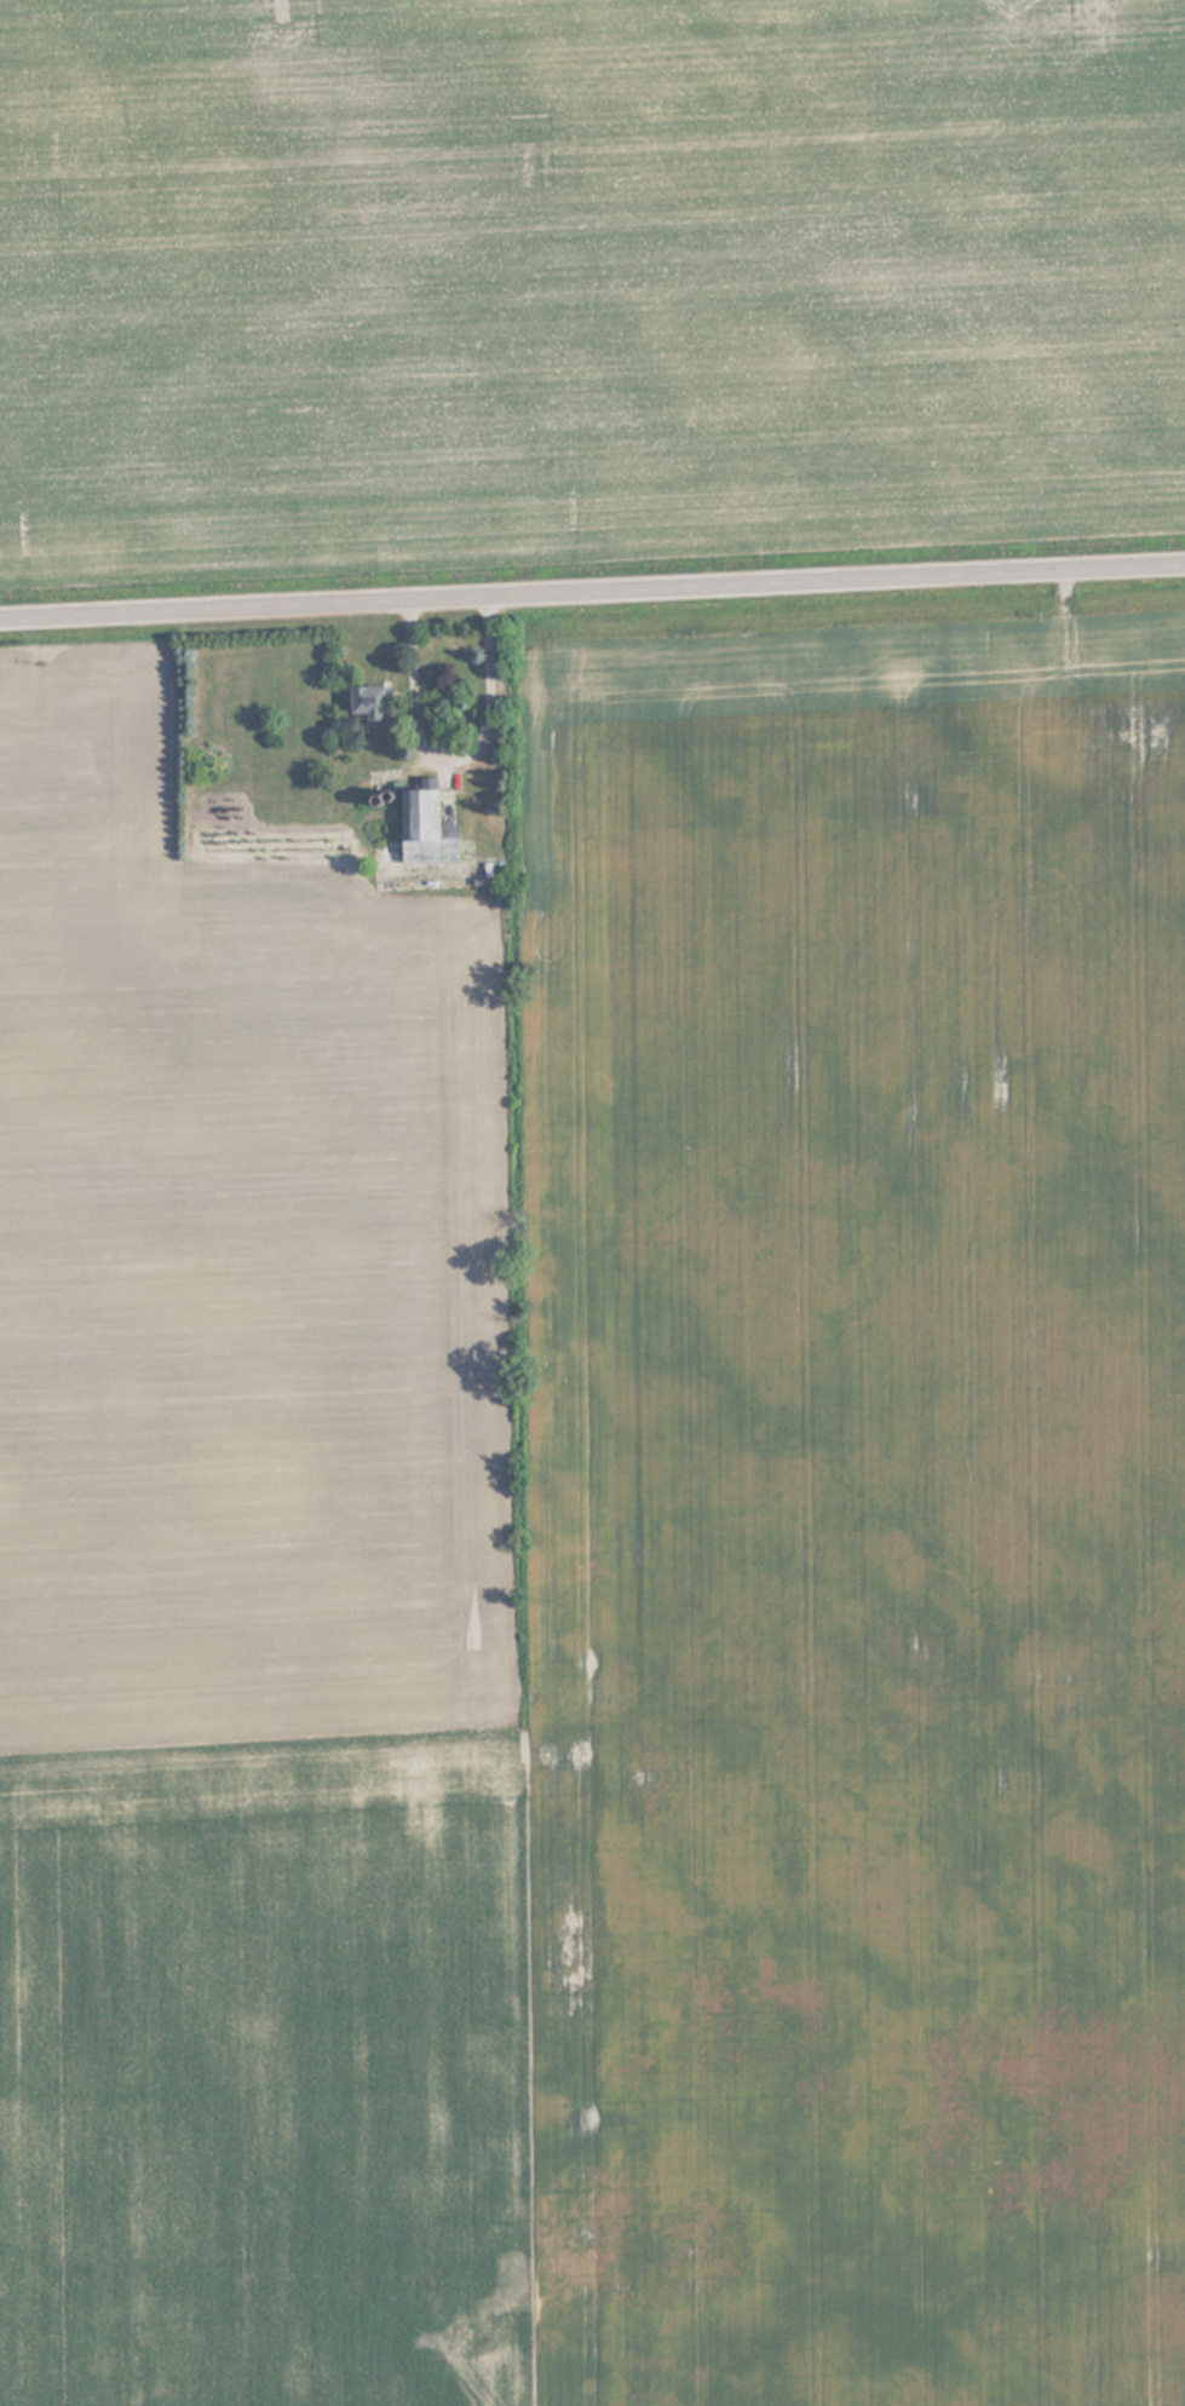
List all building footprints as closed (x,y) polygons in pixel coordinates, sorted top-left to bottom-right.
[(346,686),(346,719),(381,719),(381,686),(346,686)] [(397,864),(456,863),(456,839),(433,839),(433,790),(397,791),(397,864)]
